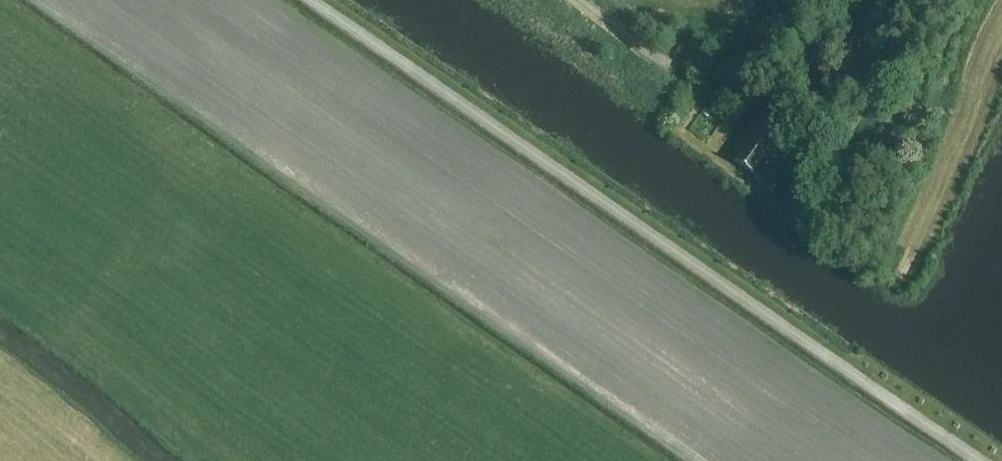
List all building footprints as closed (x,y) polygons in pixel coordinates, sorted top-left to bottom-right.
[(777,153),(796,124),(765,104),(735,149),(740,153),(735,161),(755,174),(771,149),(777,153)]
